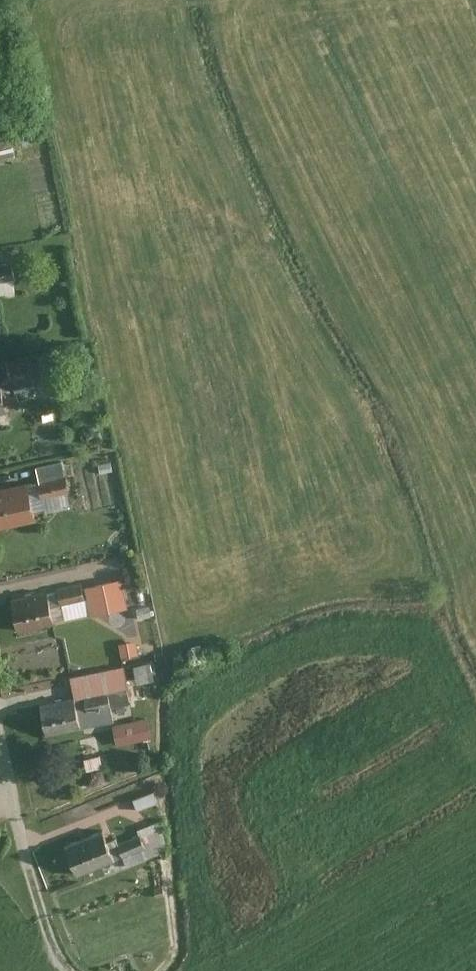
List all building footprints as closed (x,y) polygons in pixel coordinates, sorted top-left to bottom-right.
[(22,141),(19,128),(0,131),(0,146),(22,141)] [(0,262),(0,279),(13,276),(10,260),(0,262)] [(28,359),(5,363),(10,390),(33,386),(28,359)] [(36,466),(39,480),(0,489),(0,526),(34,518),(45,511),(71,505),(61,460),(36,466)] [(112,460),(99,462),(101,473),(114,471),(112,460)] [(83,581),(8,596),(15,631),(53,623),(52,619),(91,610),(91,613),(127,605),(121,576),(84,584),(83,581)] [(151,603),(137,605),(139,616),(152,614),(151,603)] [(137,638),(120,641),(122,655),(139,652),(137,638)] [(73,696),(37,703),(43,733),(114,719),(111,704),(130,700),(123,663),(69,674),(73,696)] [(140,719),(121,723),(124,741),(144,737),(140,719)] [(136,808),(158,801),(154,789),(132,797),(136,808)] [(102,829),(63,842),(74,872),(121,856),(126,869),(172,853),(160,820),(137,828),(139,833),(119,840),(117,836),(106,840),(102,829)]
